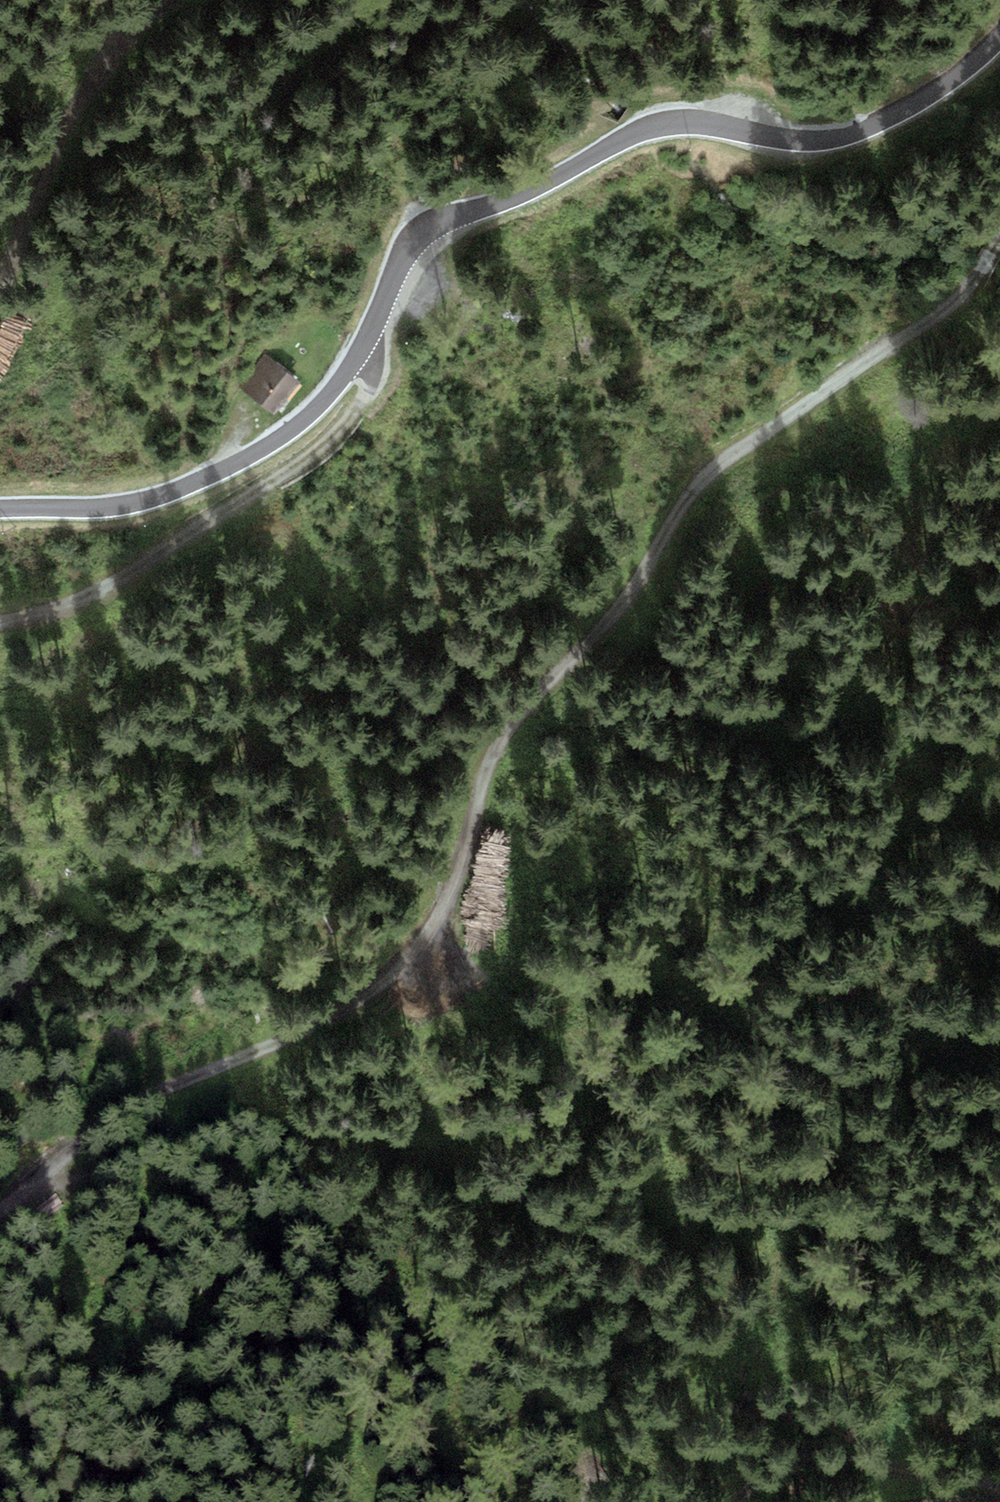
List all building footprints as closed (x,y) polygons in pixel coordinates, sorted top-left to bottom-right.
[(263,355),(240,391),(278,415),(301,380),(263,355)]
